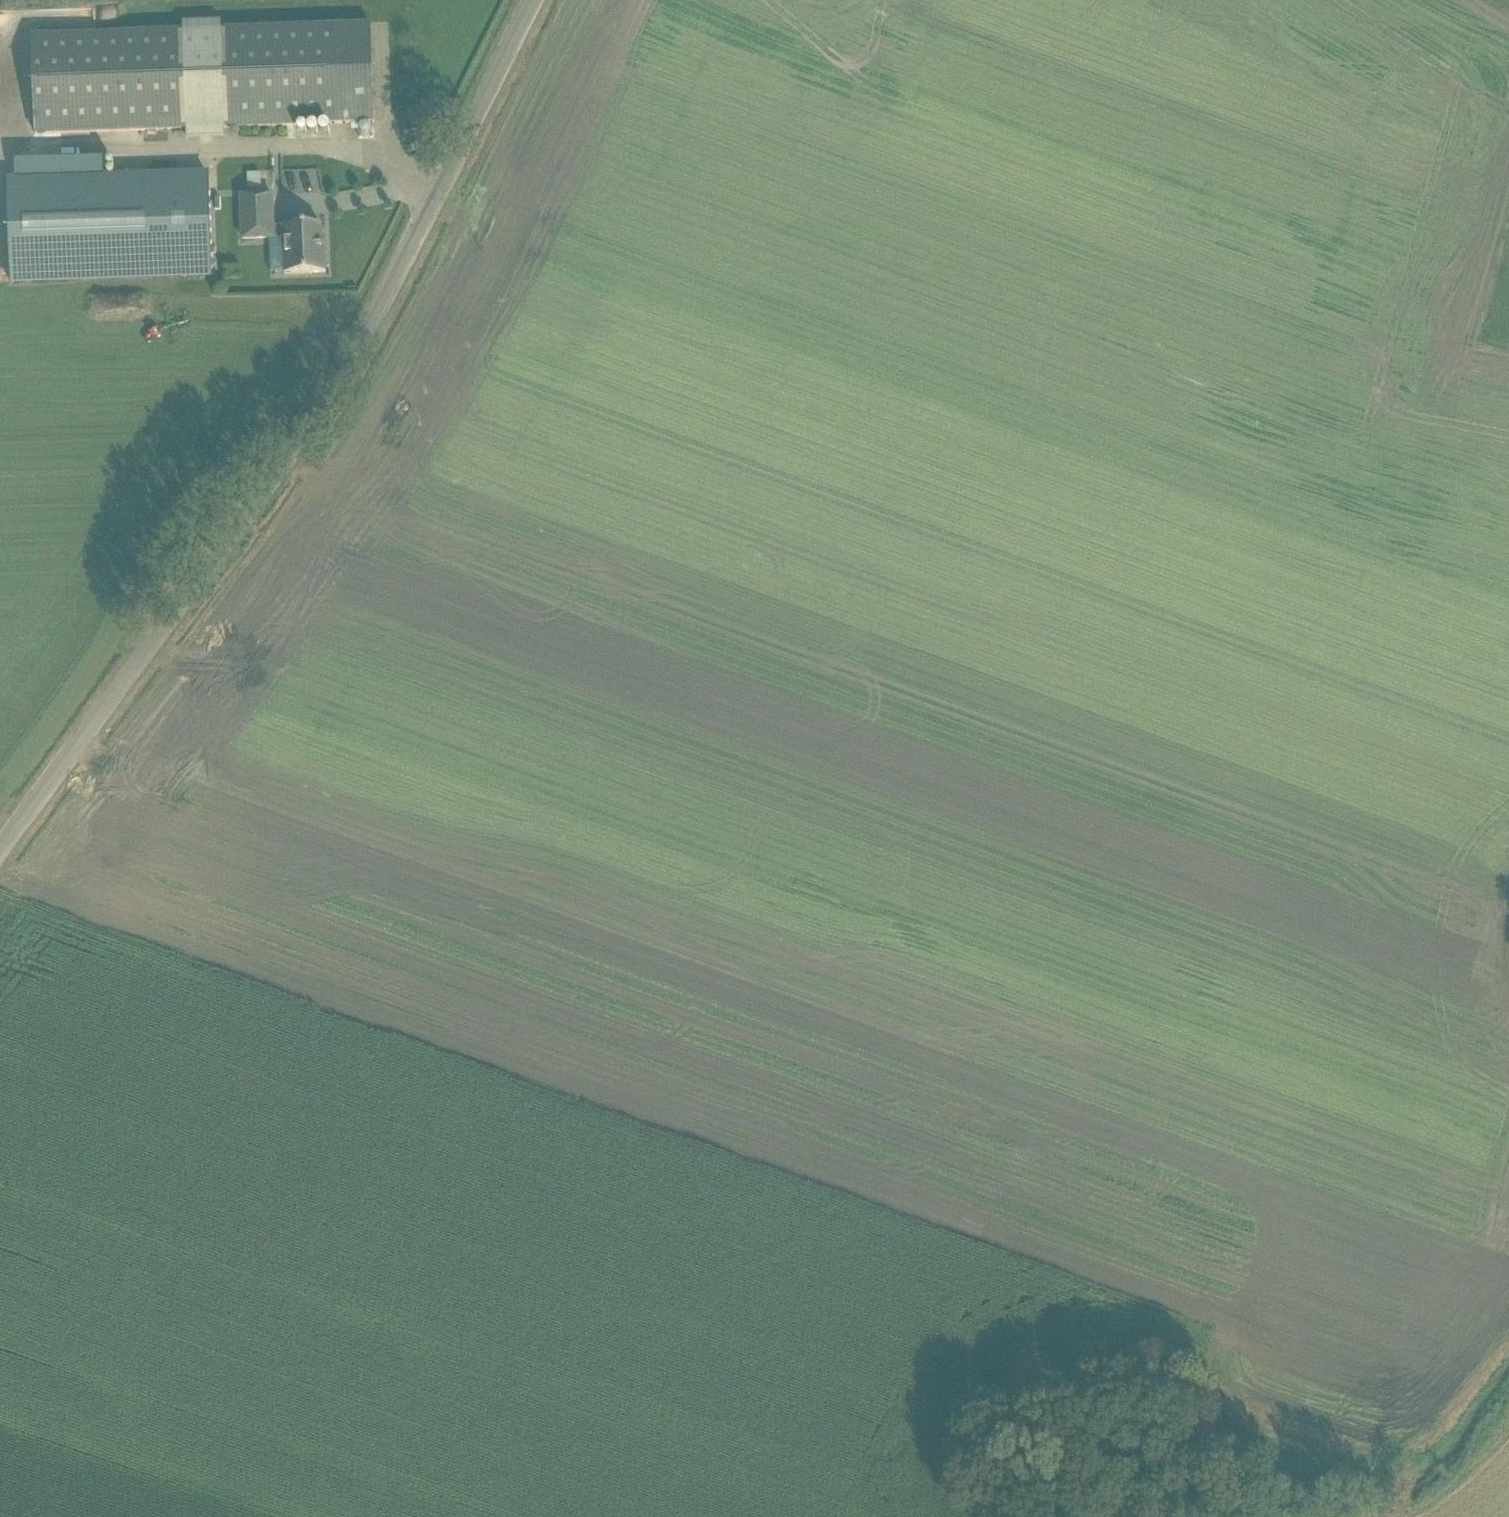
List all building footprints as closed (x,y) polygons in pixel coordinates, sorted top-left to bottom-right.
[(31,36),(35,135),(185,130),(185,139),(224,137),(224,128),(374,123),(371,25),(220,30),(219,22),(181,23),(181,31),(31,36)] [(7,183),(10,282),(212,275),(209,177),(7,183)] [(241,196),(243,240),(273,239),(273,227),(271,195),(241,196)] [(282,227),(273,227),(273,239),(283,238),(283,248),(289,248),(290,274),(325,273),(325,252),(323,252),(323,254),(322,254),(322,251),(321,241),(321,225),(282,227)]
